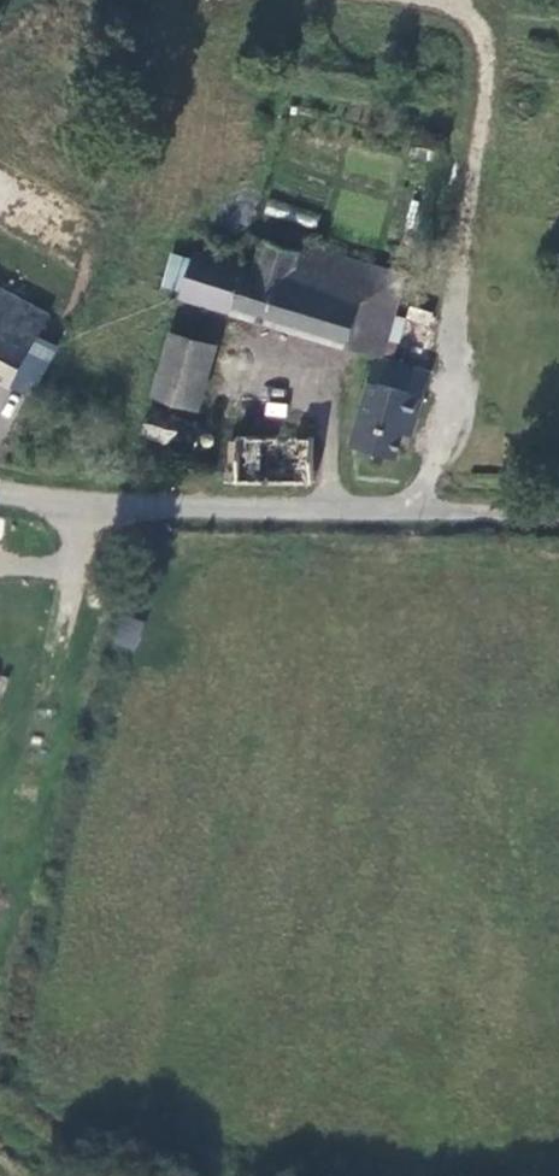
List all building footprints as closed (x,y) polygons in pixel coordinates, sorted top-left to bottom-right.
[(380,353),(384,354),(385,349),(405,273),(301,240),(300,248),(266,240),(263,251),(291,258),(270,324),(380,353)] [(180,297),(270,324),(291,258),(263,251),(256,272),(193,251),(180,297)] [(11,386),(47,316),(0,290),(0,380),(11,386)] [(209,346),(167,332),(153,395),(196,409),(209,346)] [(401,360),(380,356),(375,374),(396,378),(401,360)] [(406,362),(401,360),(396,378),(403,379),(406,362)] [(435,370),(406,362),(403,379),(396,378),(375,374),(354,444),(399,458),(410,421),(417,424),(435,370)] [(204,430),(151,406),(141,431),(193,454),(204,430)] [(224,481),(315,481),(315,437),(233,436),(231,459),(223,458),(224,481)] [(137,649),(143,619),(119,614),(113,644),(137,649)]
